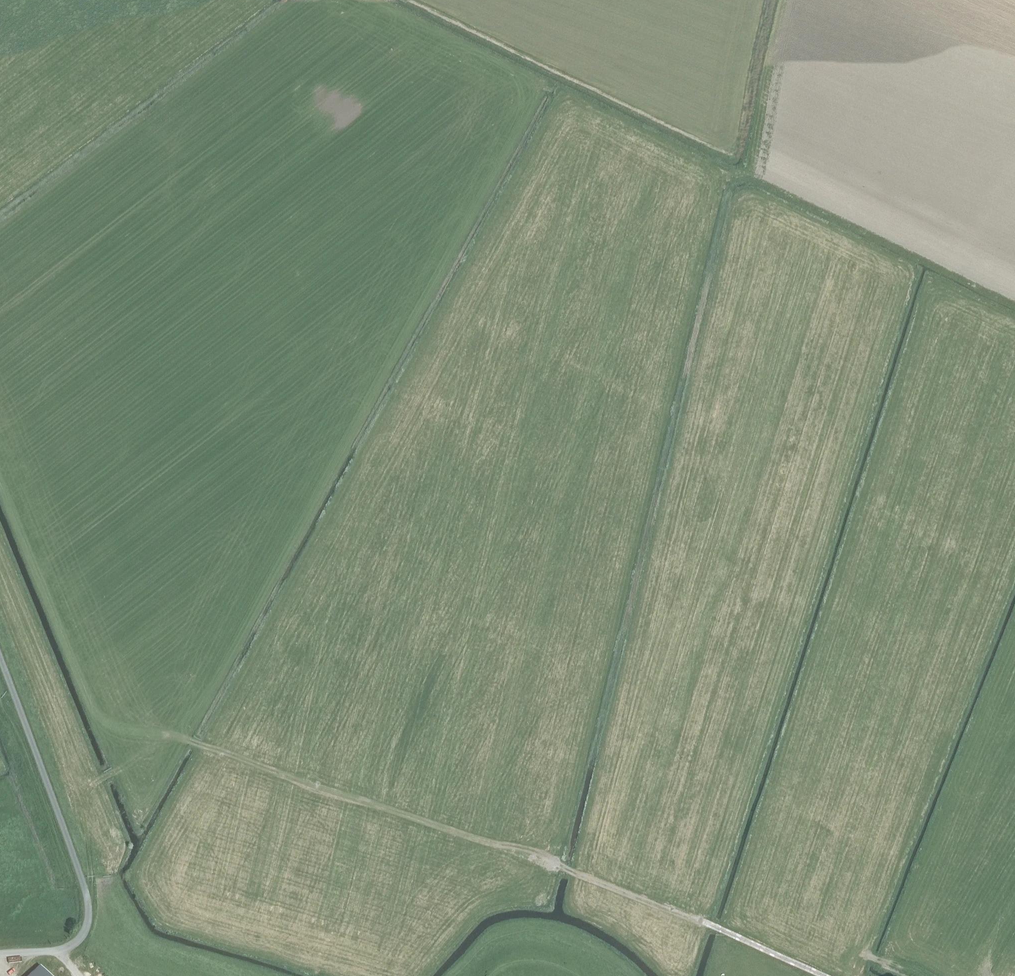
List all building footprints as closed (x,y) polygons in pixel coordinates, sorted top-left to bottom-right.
[(40,967),(31,975),(48,975),(40,967)]
